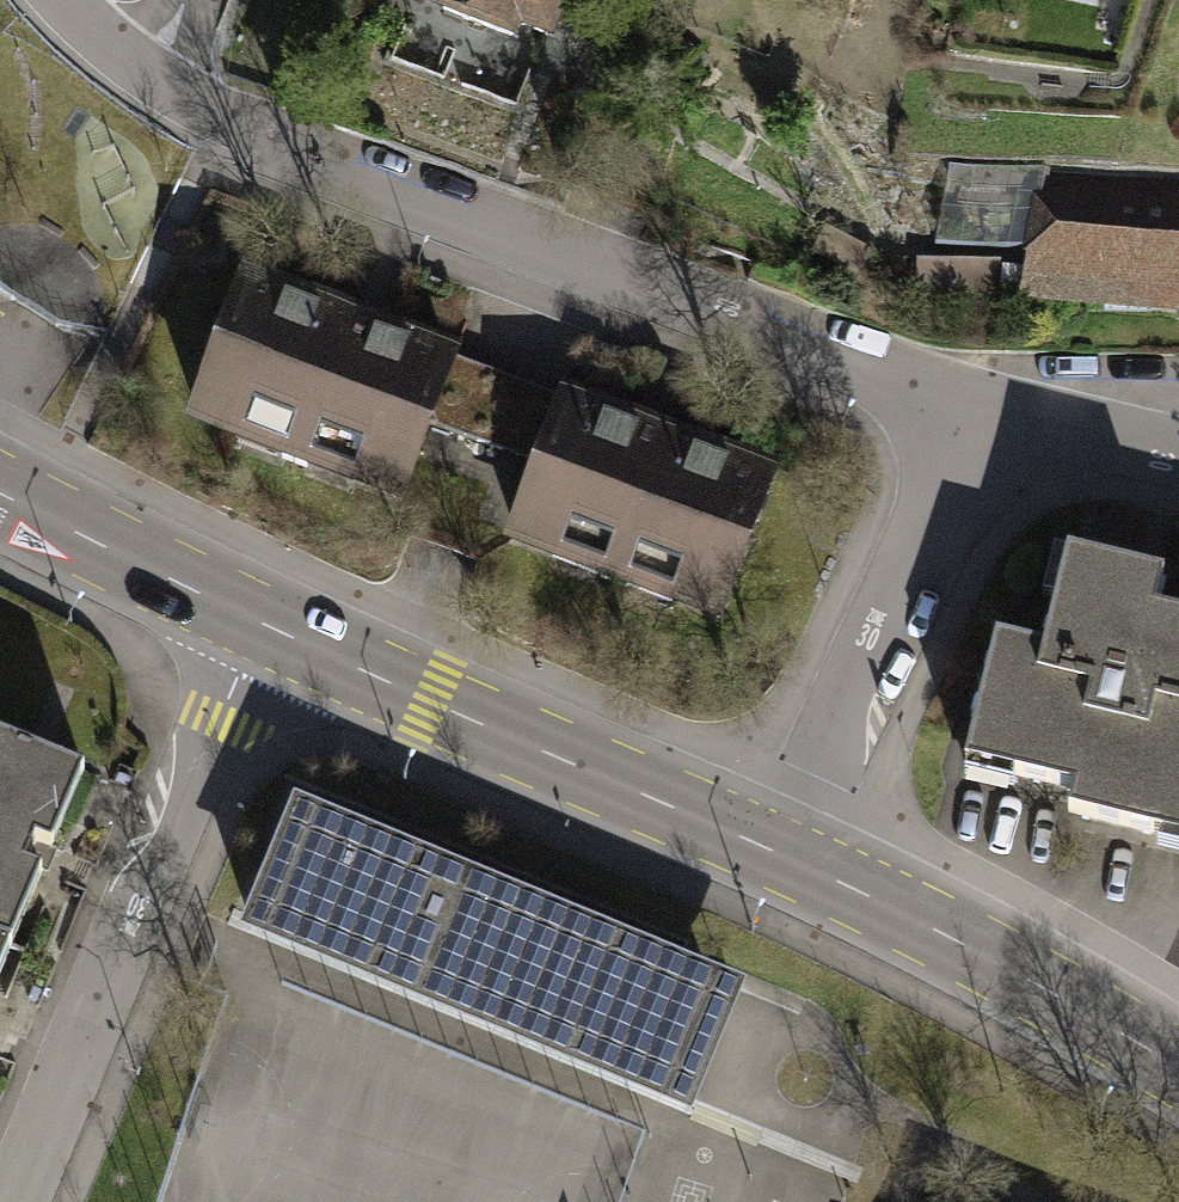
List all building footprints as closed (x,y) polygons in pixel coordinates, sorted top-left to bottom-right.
[(442,13),(510,38),(514,25),(548,37),(562,0),(447,0),(442,13)] [(1012,292),(1178,307),(1178,182),(1032,177),(1012,292)] [(999,286),(998,256),(923,259),(924,289),(999,286)] [(522,385),(242,283),(193,418),(399,493),(424,424),(498,451),(522,385)] [(562,403),(513,536),(724,617),(772,477),(562,403)] [(1068,551),(1045,650),(998,639),(968,767),(1076,792),(1070,818),(1178,843),(1178,616),(1157,611),(1166,574),(1068,551)] [(87,770),(0,735),(0,947),(12,952),(87,770)] [(742,975),(295,794),(236,923),(689,1113),(742,975)] [(12,952),(0,947),(0,981),(12,952)] [(192,1100),(159,1201),(429,1201),(436,1179),(192,1100)] [(638,1201),(840,1201),(840,1200),(653,1149),(638,1201)]
